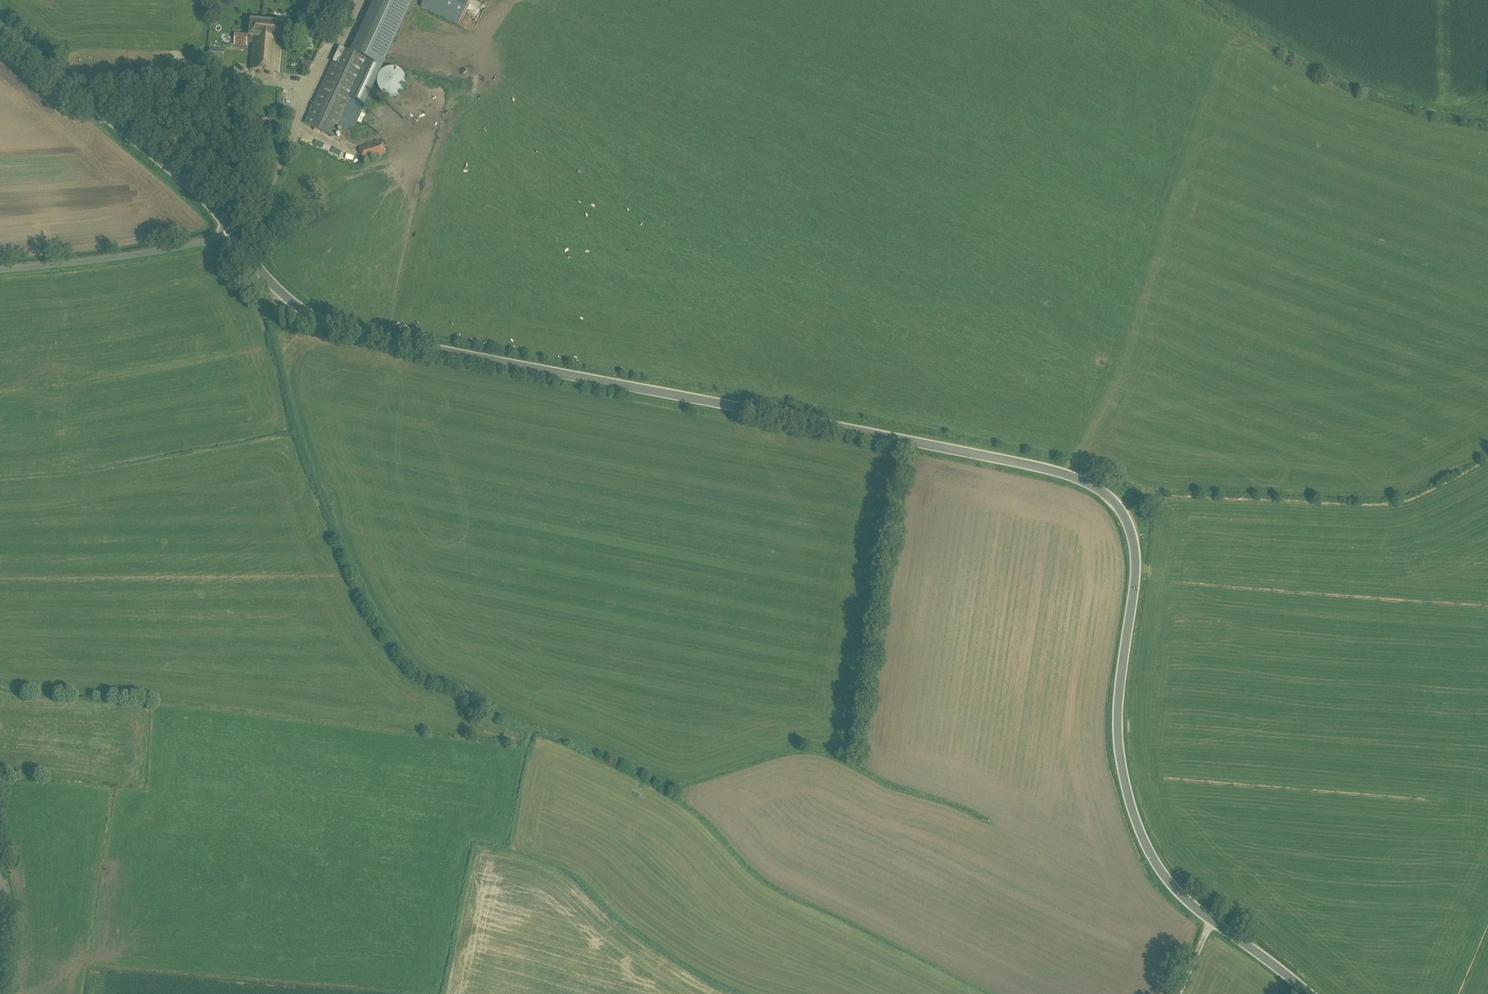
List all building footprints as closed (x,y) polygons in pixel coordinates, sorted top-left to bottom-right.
[(351,51),(370,61),(353,100),(363,104),(412,0),(375,0),(351,51)] [(422,7),(431,11),(436,0),(425,0),(422,7)] [(252,22),(251,30),(247,30),(246,34),(235,34),(234,45),(247,46),(248,41),(251,41),(248,70),(279,73),(282,40),(281,40),(283,24),(252,22)] [(304,124),(334,138),(370,61),(340,47),(304,124)] [(407,77),(405,75),(404,72),(402,70),(400,69),(398,68),(396,68),(393,67),(389,68),(386,69),(384,70),(382,71),(381,73),(379,75),(378,78),(378,80),(378,82),(378,86),(379,89),(381,92),(383,94),(386,95),(388,96),(390,97),(393,97),(396,97),(398,96),(400,95),(403,93),(405,91),(406,88),(407,85),(407,81),(407,77)] [(386,154),(382,141),(358,148),(364,162),(386,154)]
